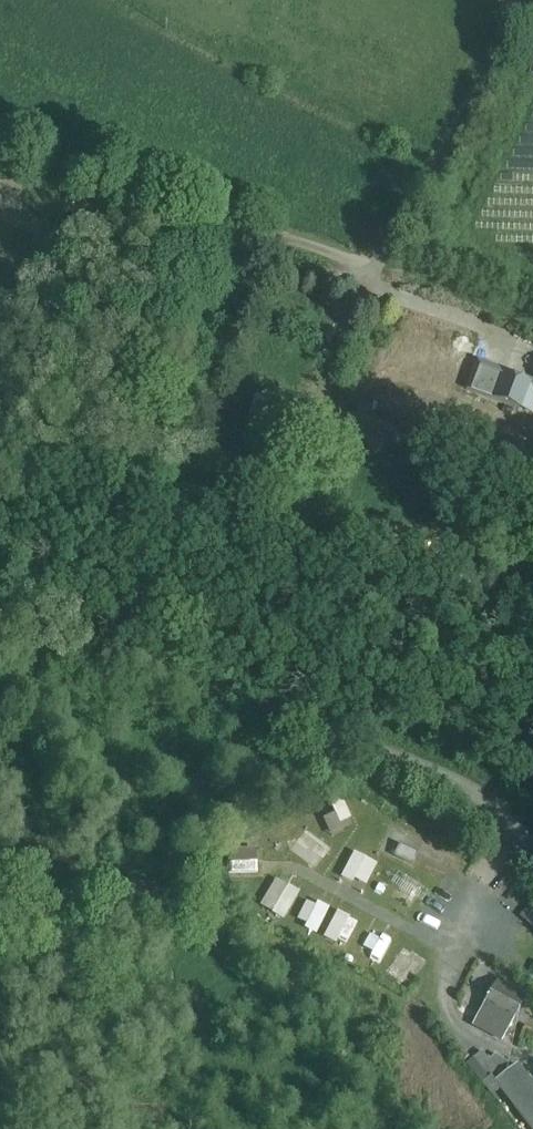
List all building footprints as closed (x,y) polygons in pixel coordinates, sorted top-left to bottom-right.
[(470,232),(532,267),(532,116),(470,232)] [(531,387),(502,376),(493,400),(522,411),(531,387)] [(255,406),(247,427),(286,441),(293,419),(255,406)] [(293,848),(313,865),(330,846),(309,829),(293,848)] [(348,874),(369,883),(377,865),(355,856),(348,874)] [(395,895),(413,903),(422,885),(403,877),(395,895)] [(287,918),(301,890),(277,878),(263,906),(287,918)] [(307,899),(298,924),(321,932),(329,907),(307,899)] [(326,934),(348,945),(359,921),(337,910),(326,934)] [(382,957),(393,938),(374,927),(363,946),(382,957)] [(523,1001),(495,986),(474,1025),(502,1040),(523,1001)] [(489,1061),(482,1052),(472,1060),(487,1079),(491,1076),(497,1072),(489,1061)] [(508,1063),(496,1056),(489,1061),(497,1072),(491,1076),(496,1082),(512,1069),(508,1063)] [(517,1066),(512,1069),(496,1082),(532,1128),(532,1086),(517,1066)]
